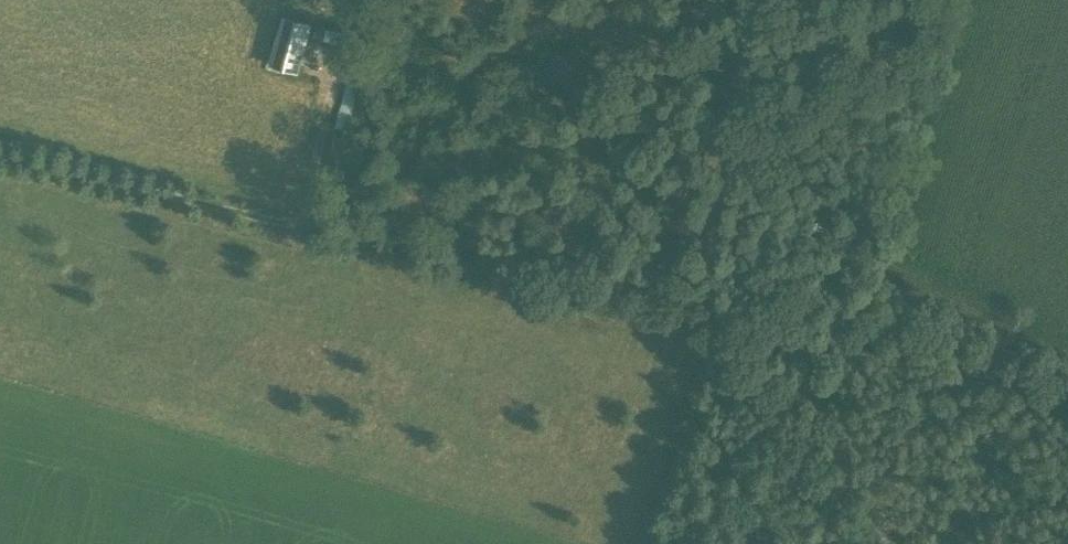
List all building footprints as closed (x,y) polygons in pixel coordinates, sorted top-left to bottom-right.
[(309,22),(286,16),(274,63),(296,69),(309,22)]
